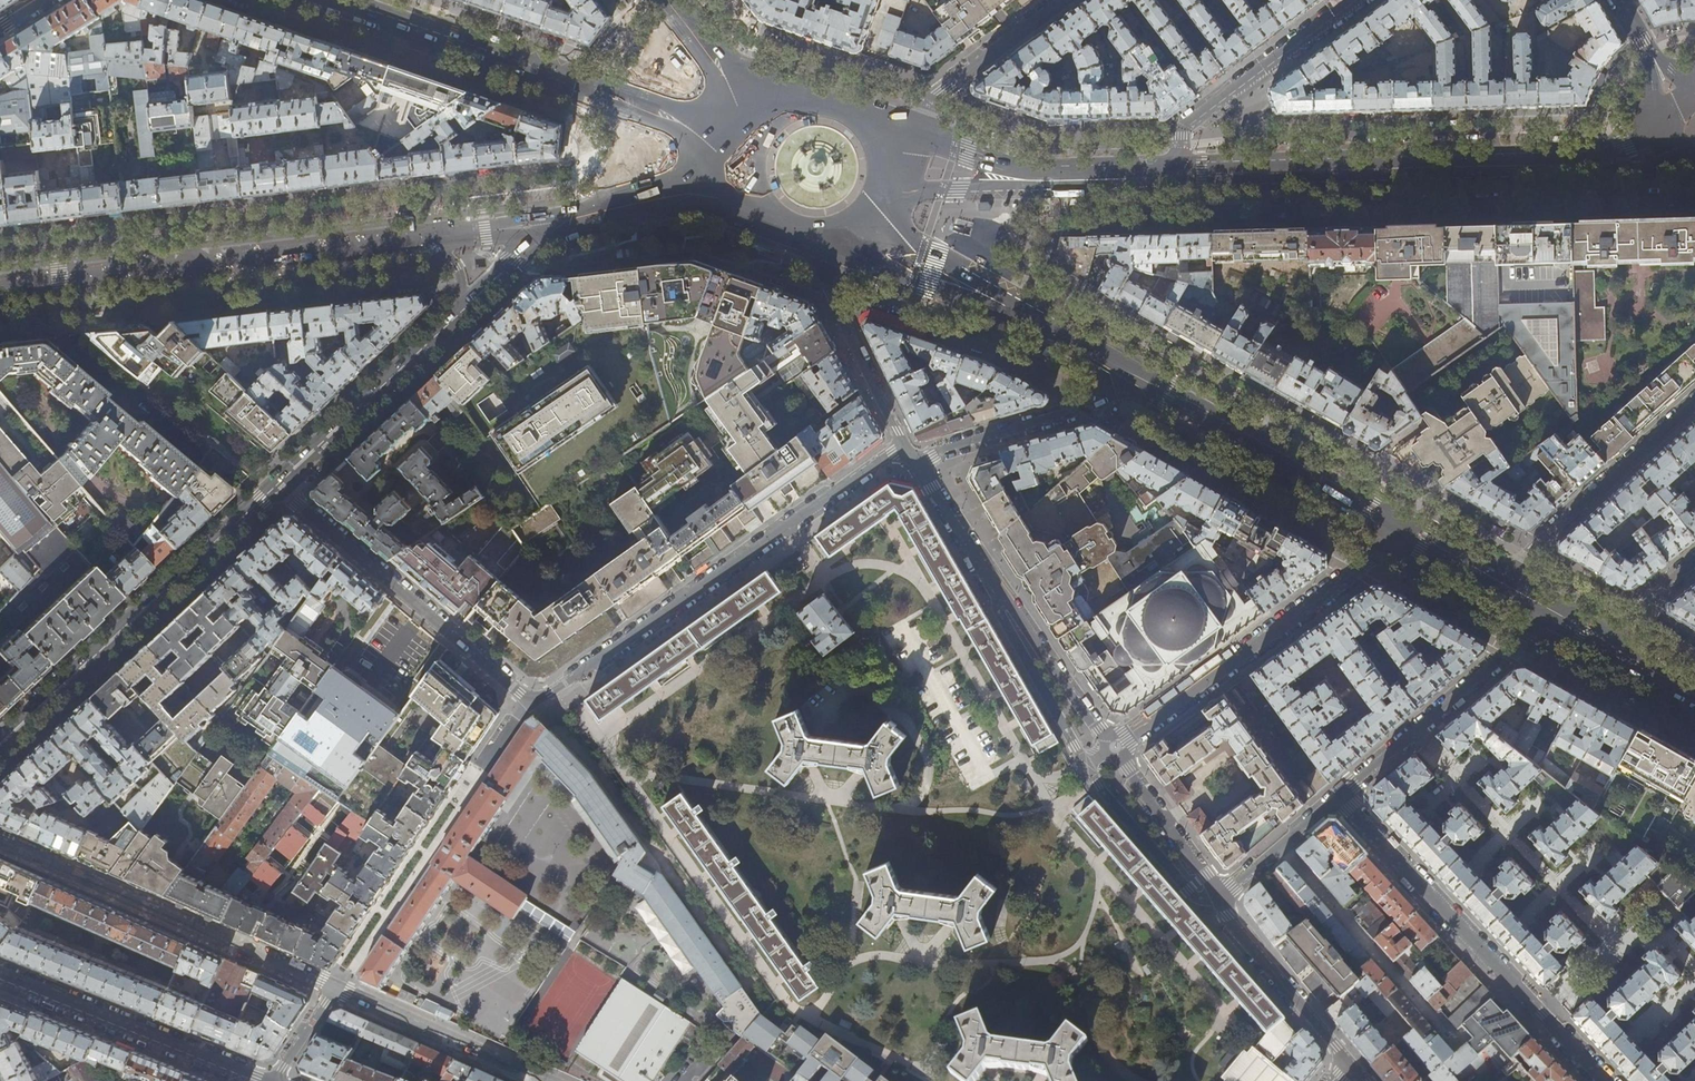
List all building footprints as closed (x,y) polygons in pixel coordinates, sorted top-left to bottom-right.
[(6,5),(14,0),(0,0),(0,9),(6,5)] [(49,17),(66,46),(67,54),(72,95),(89,93),(110,91),(107,58),(105,45),(103,23),(101,20),(89,0),(76,0),(49,17)] [(101,20),(115,11),(113,7),(119,3),(124,8),(123,11),(125,30),(128,32),(132,31),(132,36),(137,36),(137,31),(141,31),(139,14),(144,0),(89,0),(101,20)] [(139,14),(141,31),(142,35),(149,35),(147,18),(146,18),(148,11),(155,13),(153,17),(156,17),(158,14),(164,16),(161,26),(153,26),(152,37),(153,40),(155,41),(157,42),(157,50),(143,49),(145,62),(164,64),(165,53),(167,30),(167,24),(169,18),(175,0),(144,0),(139,14)] [(169,18),(186,24),(185,28),(186,29),(194,33),(196,32),(197,28),(200,29),(210,2),(203,0),(175,0),(169,18)] [(472,4),(483,8),(503,15),(509,0),(473,0),(472,4)] [(551,0),(509,0),(503,15),(522,22),(544,29),(552,6),(554,1),(551,0)] [(574,8),(571,12),(552,6),(544,29),(562,36),(592,46),(612,18),(607,10),(599,0),(568,0),(574,8)] [(753,8),(761,19),(763,21),(765,21),(781,27),(824,42),(861,54),(880,0),(839,0),(839,2),(847,5),(843,16),(833,12),(833,9),(832,9),(833,6),(829,4),(828,7),(819,4),(821,0),(788,0),(789,1),(788,2),(782,0),(746,0),(753,8)] [(992,17),(980,0),(953,0),(935,13),(944,26),(958,45),(974,33),(979,29),(978,28),(992,17)] [(992,17),(1015,0),(980,0),(992,17)] [(1129,4),(1127,0),(1088,0),(1082,4),(1100,29),(1105,25),(1109,26),(1110,25),(1112,28),(1110,38),(1124,57),(1131,52),(1142,43),(1143,43),(1122,15),(1120,16),(1117,13),(1121,10),(1122,11),(1130,5),(1129,4)] [(1129,4),(1134,0),(1137,4),(1160,33),(1175,21),(1179,18),(1185,14),(1182,11),(1173,18),(1159,0),(1127,0),(1129,4)] [(1189,11),(1204,0),(1203,0),(1181,0),(1189,11)] [(1204,0),(1189,11),(1215,45),(1211,49),(1227,70),(1239,61),(1254,50),(1237,28),(1235,30),(1236,32),(1227,38),(1225,35),(1228,32),(1207,4),(1212,0),(1204,0)] [(1240,20),(1242,24),(1237,28),(1254,50),(1267,40),(1284,27),(1267,5),(1266,4),(1259,9),(1260,11),(1256,14),(1254,11),(1256,9),(1249,0),(1225,0),(1240,20)] [(1272,2),(1267,5),(1284,27),(1296,18),(1311,7),(1306,0),(1271,0),(1272,2)] [(1411,19),(1397,0),(1390,0),(1380,8),(1363,20),(1381,44),(1393,34),(1389,29),(1390,27),(1391,28),(1395,25),(1395,24),(1399,28),(1409,21),(1411,24),(1413,22),(1411,19)] [(1411,19),(1416,16),(1437,44),(1455,38),(1459,36),(1456,32),(1453,34),(1434,10),(1432,10),(1430,11),(1425,5),(1428,3),(1429,3),(1430,3),(1431,4),(1435,0),(1438,3),(1440,1),(1439,0),(1397,0),(1411,19)] [(1473,32),(1491,25),(1482,13),(1485,11),(1482,7),(1479,9),(1472,0),(1449,0),(1473,32)] [(1560,0),(1551,0),(1538,8),(1539,9),(1536,10),(1536,14),(1542,24),(1545,26),(1548,25),(1549,27),(1566,17),(1567,13),(1574,8),(1577,14),(1599,2),(1598,0),(1561,0),(1560,0)] [(1640,2),(1648,15),(1655,28),(1668,24),(1681,21),(1678,0),(1672,0),(1671,0),(1643,0),(1640,2)] [(1681,21),(1694,21),(1694,0),(1678,0),(1681,21)] [(227,8),(210,2),(200,29),(210,32),(206,44),(207,48),(216,51),(221,36),(225,37),(217,62),(228,66),(228,65),(246,15),(227,8)] [(1599,2),(1577,14),(1573,16),(1578,25),(1581,23),(1586,33),(1590,31),(1594,37),(1589,40),(1586,45),(1584,43),(1575,56),(1600,72),(1610,58),(1618,50),(1624,45),(1610,20),(1599,2)] [(1100,30),(1100,29),(1082,4),(1060,20),(1043,33),(1061,58),(1068,53),(1074,53),(1073,58),(1080,71),(1106,65),(1099,52),(1093,44),(1090,43),(1085,47),(1083,45),(1086,40),(1095,33),(1098,35),(1100,34),(1100,30)] [(283,50),(285,45),(290,30),(269,23),(246,15),(228,65),(236,66),(237,71),(229,71),(230,85),(237,84),(278,79),(276,69),(279,63),(283,50)] [(878,44),(892,50),(901,25),(903,20),(888,15),(878,44)] [(49,17),(16,38),(24,50),(32,51),(32,46),(37,43),(39,47),(38,47),(38,51),(67,54),(66,46),(49,17)] [(1369,53),(1381,44),(1363,20),(1353,28),(1331,45),(1351,71),(1353,70),(1351,66),(1360,59),(1356,54),(1358,53),(1359,53),(1363,50),(1363,48),(1365,48),(1369,53)] [(1175,21),(1160,33),(1183,63),(1185,67),(1179,72),(1195,94),(1210,82),(1227,70),(1211,49),(1209,47),(1202,52),(1203,54),(1200,57),(1197,53),(1198,51),(1175,21)] [(905,26),(901,25),(892,50),(890,55),(898,58),(924,67),(925,69),(931,68),(931,66),(941,59),(959,46),(958,45),(944,26),(927,38),(913,34),(915,29),(910,28),(908,32),(904,30),(905,26)] [(1493,71),(1491,25),(1473,32),(1475,80),(1466,80),(1467,108),(1478,108),(1505,107),(1505,81),(1497,81),(1497,79),(1495,77),(1489,78),(1489,72),(1491,72),(1493,71)] [(177,30),(167,30),(165,53),(169,53),(169,64),(170,65),(187,66),(191,54),(178,53),(181,31),(177,30)] [(303,34),(290,30),(285,45),(290,47),(288,52),(283,50),(279,63),(303,71),(301,74),(300,77),(303,78),(317,39),(303,34)] [(1025,47),(1011,57),(1023,74),(1028,75),(1030,78),(1031,77),(1034,81),(1032,86),(1026,88),(1020,109),(1036,115),(1050,120),(1063,119),(1062,90),(1062,88),(1054,89),(1052,90),(1048,86),(1053,86),(1054,81),(1062,81),(1062,79),(1062,75),(1062,70),(1062,69),(1057,69),(1057,72),(1052,72),(1049,74),(1047,71),(1043,71),(1042,68),(1046,65),(1047,64),(1056,64),(1062,60),(1061,58),(1043,33),(1025,47)] [(1505,77),(1505,81),(1505,107),(1523,106),(1539,106),(1538,81),(1531,81),(1531,72),(1532,72),(1533,71),(1532,36),(1528,33),(1517,33),(1514,37),(1514,70),(1516,73),(1517,73),(1518,79),(1515,79),(1515,78),(1513,77),(1505,77)] [(1537,42),(1546,37),(1542,34),(1537,37),(1537,42)] [(16,38),(0,48),(16,73),(18,72),(17,70),(22,66),(23,74),(18,77),(22,82),(28,79),(24,50),(16,38)] [(1457,73),(1455,38),(1437,44),(1438,80),(1433,80),(1433,109),(1453,108),(1467,108),(1466,80),(1466,76),(1463,76),(1463,80),(1458,80),(1456,82),(1456,83),(1453,83),(1453,75),(1455,75),(1457,73)] [(326,42),(317,39),(303,78),(305,79),(306,75),(307,72),(330,81),(334,76),(343,48),(326,42)] [(142,42),(105,45),(107,58),(145,62),(143,49),(142,42)] [(1166,74),(1142,43),(1131,52),(1145,72),(1146,82),(1153,77),(1155,80),(1152,82),(1153,86),(1151,88),(1155,91),(1161,117),(1165,116),(1179,105),(1195,94),(1179,72),(1177,68),(1171,73),(1171,74),(1171,75),(1171,76),(1172,76),(1167,79),(1164,75),(1166,74)] [(1310,60),(1299,68),(1311,83),(1313,86),(1336,69),(1342,77),(1352,74),(1351,71),(1331,45),(1310,60)] [(0,48),(0,81),(4,78),(8,83),(11,81),(15,87),(13,88),(14,92),(0,98),(0,146),(2,149),(35,145),(28,79),(22,82),(18,77),(16,73),(0,48)] [(366,56),(343,48),(334,76),(330,81),(338,92),(352,82),(351,79),(353,78),(356,79),(356,80),(356,81),(358,83),(357,84),(358,84),(359,84),(361,83),(376,99),(381,99),(392,65),(366,56)] [(38,51),(32,51),(24,50),(28,79),(35,145),(36,152),(78,148),(72,95),(67,54),(38,51)] [(1131,52),(1124,57),(1125,58),(1123,59),(1124,82),(1126,84),(1130,84),(1130,90),(1123,90),(1122,88),(1119,85),(1111,85),(1111,86),(1112,118),(1139,117),(1147,117),(1161,117),(1155,91),(1151,88),(1147,85),(1146,82),(1145,72),(1131,52)] [(1596,78),(1600,72),(1575,56),(1570,64),(1574,67),(1567,78),(1559,78),(1552,78),(1552,75),(1547,75),(1547,76),(1540,76),(1538,78),(1538,81),(1539,106),(1570,105),(1586,105),(1587,100),(1592,85),(1596,78)] [(1016,78),(1023,74),(1011,57),(990,73),(977,83),(976,84),(975,86),(974,88),(974,90),(975,92),(978,95),(997,101),(1020,109),(1026,88),(1027,86),(1024,86),(1024,87),(1015,84),(1017,80),(1016,78)] [(147,81),(145,62),(107,58),(110,91),(118,90),(116,73),(139,75),(141,91),(135,92),(143,159),(147,158),(149,180),(121,183),(124,211),(130,211),(162,207),(157,167),(153,133),(149,95),(148,85),(147,81)] [(165,64),(164,64),(145,62),(147,81),(166,79),(165,64)] [(189,76),(187,66),(170,65),(172,77),(189,76)] [(403,69),(392,65),(381,99),(378,109),(355,126),(356,128),(361,135),(376,125),(393,149),(405,140),(414,134),(403,117),(408,100),(432,108),(438,116),(470,92),(434,80),(403,69)] [(1107,77),(1106,65),(1080,71),(1080,83),(1082,85),(1084,85),(1084,91),(1073,91),(1073,90),(1062,90),(1063,119),(1087,119),(1112,118),(1111,86),(1104,86),(1103,87),(1100,83),(1107,77)] [(1305,88),(1311,83),(1299,68),(1269,90),(1278,113),(1295,113),(1315,112),(1314,93),(1307,93),(1305,88)] [(294,75),(276,69),(278,79),(278,90),(289,89),(293,86),(294,75)] [(229,71),(189,77),(191,100),(192,106),(232,101),(231,92),(230,85),(229,71)] [(1353,77),(1352,74),(1342,77),(1343,89),(1314,90),(1314,93),(1315,112),(1333,112),(1354,111),(1353,77)] [(148,85),(181,81),(182,83),(189,82),(189,77),(189,76),(172,77),(166,79),(147,81),(148,85)] [(1356,77),(1353,77),(1354,111),(1375,111),(1394,110),(1394,80),(1379,81),(1379,88),(1377,88),(1376,86),(1372,86),(1370,88),(1368,88),(1368,81),(1356,81),(1356,77)] [(1409,80),(1394,80),(1394,110),(1415,109),(1433,109),(1433,80),(1432,77),(1429,77),(1430,80),(1418,81),(1418,87),(1417,86),(1416,85),(1412,85),(1411,86),(1410,86),(1409,80)] [(316,94),(330,92),(326,86),(317,83),(316,94)] [(194,118),(192,106),(191,100),(175,102),(174,91),(149,95),(153,133),(195,128),(194,118)] [(481,96),(470,92),(438,116),(428,123),(433,130),(434,129),(435,130),(436,131),(438,131),(439,130),(442,136),(439,138),(445,146),(451,141),(459,135),(450,121),(452,119),(454,120),(458,117),(467,129),(474,124),(477,122),(474,119),(478,116),(481,119),(502,103),(481,96)] [(96,185),(91,150),(87,150),(87,146),(116,143),(112,106),(91,109),(89,93),(72,95),(78,148),(80,168),(86,216),(105,214),(124,211),(121,183),(121,182),(96,185)] [(320,125),(318,104),(317,98),(317,97),(302,99),(301,97),(298,97),(298,100),(279,102),(279,100),(233,106),(234,113),(237,138),(321,128),(320,125)] [(318,104),(320,125),(347,122),(348,128),(349,129),(356,128),(355,126),(337,102),(318,104)] [(512,107),(502,103),(481,119),(480,120),(508,130),(506,135),(516,138),(525,111),(512,107)] [(544,118),(525,111),(516,138),(516,139),(519,138),(522,132),(532,136),(533,137),(532,138),(531,140),(531,142),(529,142),(530,143),(516,144),(519,164),(537,162),(560,159),(562,143),(563,136),(563,132),(564,125),(559,123),(555,122),(544,118)] [(194,118),(195,128),(199,162),(203,202),(224,199),(244,197),(238,149),(237,138),(234,113),(218,115),(221,140),(228,139),(232,168),(215,170),(208,116),(194,118)] [(439,138),(433,130),(428,123),(414,134),(405,140),(413,150),(425,141),(431,150),(413,152),(415,177),(419,176),(447,173),(445,146),(439,138)] [(479,169),(474,124),(467,129),(466,130),(469,134),(472,134),(473,144),(459,145),(458,141),(456,142),(457,146),(452,146),(451,141),(445,146),(447,173),(460,171),(479,169)] [(488,142),(487,133),(496,131),(474,124),(479,169),(496,167),(519,164),(516,144),(516,139),(516,138),(506,135),(507,140),(488,142)] [(1528,134),(1528,142),(1541,142),(1540,134),(1528,134)] [(328,187),(324,156),(323,145),(321,145),(320,141),(318,141),(318,139),(315,139),(316,157),(300,159),(299,148),(275,151),(276,163),(249,166),(248,158),(245,158),(243,148),(238,149),(244,197),(261,195),(316,188),(328,187)] [(413,150),(405,140),(393,149),(380,159),(382,181),(402,178),(415,177),(413,152),(413,150)] [(35,145),(2,149),(2,150),(3,161),(4,163),(37,159),(36,152),(35,145)] [(341,154),(324,156),(328,187),(342,185),(382,181),(380,159),(371,148),(356,150),(356,147),(350,148),(350,150),(341,152),(341,154)] [(120,172),(118,156),(117,156),(115,162),(113,166),(112,169),(110,171),(107,174),(120,172)] [(4,163),(3,161),(0,162),(0,226),(11,225),(5,176),(4,163)] [(174,165),(157,167),(162,207),(183,204),(203,202),(199,162),(191,163),(192,172),(188,173),(188,175),(175,176),(174,165)] [(38,170),(38,171),(44,221),(65,218),(86,216),(80,168),(71,169),(72,178),(66,179),(67,188),(57,189),(56,180),(49,181),(48,172),(44,172),(44,169),(38,170)] [(38,171),(5,176),(11,225),(31,222),(44,221),(38,171)] [(1572,223),(1573,263),(1573,265),(1694,262),(1694,219),(1662,220),(1619,221),(1584,222),(1572,223)] [(1514,224),(1495,225),(1497,264),(1573,263),(1572,223),(1553,223),(1514,224)] [(1480,225),(1445,226),(1446,260),(1446,266),(1447,303),(1466,320),(1487,337),(1500,328),(1499,305),(1497,264),(1495,225),(1480,225)] [(1391,228),(1377,228),(1378,267),(1378,275),(1400,275),(1400,279),(1419,278),(1420,278),(1419,264),(1431,264),(1431,261),(1446,260),(1445,226),(1431,227),(1391,228)] [(1327,230),(1309,230),(1311,289),(1311,308),(1321,311),(1320,266),(1325,266),(1325,270),(1326,271),(1335,270),(1336,269),(1336,266),(1345,265),(1345,271),(1346,272),(1353,272),(1354,270),(1354,265),(1374,264),(1374,267),(1378,267),(1377,228),(1365,229),(1344,229),(1327,230)] [(1227,232),(1212,233),(1213,265),(1213,271),(1213,289),(1212,289),(1218,302),(1233,303),(1245,301),(1253,288),(1285,300),(1290,289),(1311,289),(1309,230),(1279,231),(1227,232)] [(1196,233),(1179,234),(1180,281),(1189,283),(1212,289),(1213,289),(1213,271),(1186,272),(1185,259),(1206,258),(1207,260),(1207,265),(1213,265),(1212,233),(1196,233)] [(1157,234),(1132,235),(1133,269),(1152,274),(1152,263),(1176,263),(1176,267),(1171,266),(1171,267),(1170,267),(1167,277),(1173,279),(1178,280),(1180,281),(1179,234),(1157,234)] [(1132,271),(1133,269),(1132,235),(1094,236),(1061,237),(1054,264),(1083,281),(1087,283),(1094,256),(1101,254),(1111,254),(1111,260),(1110,262),(1110,264),(1111,266),(1112,268),(1100,290),(1116,300),(1132,271)] [(643,267),(642,270),(649,321),(698,317),(709,322),(713,329),(696,374),(696,376),(696,379),(697,381),(708,398),(766,360),(776,353),(770,343),(765,342),(747,335),(765,285),(738,276),(726,272),(695,261),(668,264),(643,267)] [(462,403),(466,409),(478,426),(486,438),(492,434),(520,475),(544,509),(551,504),(671,423),(652,352),(650,331),(649,324),(649,321),(642,270),(614,273),(613,273),(580,277),(565,279),(586,316),(575,324),(567,329),(558,336),(550,341),(537,350),(502,375),(474,344),(457,359),(446,369),(438,377),(439,377),(462,403)] [(1140,276),(1132,271),(1116,300),(1127,306),(1140,313),(1153,291),(1143,285),(1141,288),(1135,284),(1140,276)] [(1170,284),(1173,279),(1167,277),(1161,276),(1153,291),(1140,313),(1150,319),(1164,327),(1189,283),(1180,281),(1178,280),(1167,300),(1164,298),(1163,300),(1157,297),(1161,292),(1162,292),(1168,282),(1170,284)] [(536,283),(516,301),(537,350),(550,341),(541,321),(545,318),(554,317),(562,312),(568,312),(575,324),(586,316),(565,279),(564,277),(539,280),(536,283)] [(1574,281),(1574,303),(1576,342),(1604,341),(1603,309),(1594,309),(1593,281),(1574,281)] [(1223,312),(1218,302),(1212,289),(1189,283),(1164,327),(1184,338),(1213,354),(1226,330),(1229,326),(1224,315),(1218,326),(1214,324),(1221,311),(1223,312)] [(788,293),(765,285),(747,335),(765,342),(770,343),(776,353),(822,322),(810,301),(788,293)] [(1290,302),(1285,300),(1253,288),(1245,301),(1229,326),(1226,330),(1213,354),(1225,361),(1244,372),(1264,341),(1269,333),(1280,317),(1290,302)] [(364,301),(366,324),(378,323),(379,326),(368,335),(383,350),(410,324),(430,306),(424,294),(391,298),(364,301)] [(350,303),(337,304),(339,332),(349,331),(351,344),(344,350),(363,369),(372,360),(383,350),(368,335),(364,339),(361,336),(361,335),(362,334),(362,333),(362,331),(362,329),(361,324),(366,324),(364,301),(350,303)] [(537,350),(516,301),(490,326),(472,342),(474,344),(502,375),(537,350)] [(1574,303),(1499,305),(1500,328),(1504,325),(1525,355),(1543,379),(1545,382),(1549,389),(1573,422),(1577,418),(1576,342),(1574,303)] [(323,306),(304,308),(309,353),(322,352),(324,352),(322,337),(325,337),(325,339),(329,339),(329,338),(333,337),(333,336),(340,335),(339,332),(337,304),(323,306)] [(290,310),(272,312),(275,339),(291,337),(293,336),(293,333),(295,333),(296,340),(294,340),(291,343),(294,362),(299,362),(300,362),(304,358),(310,357),(309,353),(304,308),(290,310)] [(229,317),(178,323),(206,350),(210,354),(209,347),(275,339),(272,312),(229,317)] [(1288,322),(1280,317),(1269,333),(1272,335),(1279,333),(1288,322)] [(1426,380),(1487,337),(1466,320),(1392,371),(1408,394),(1427,380),(1426,380)] [(933,365),(939,345),(898,331),(869,321),(864,328),(876,354),(882,366),(888,376),(891,383),(926,368),(928,367),(933,365)] [(828,334),(822,322),(776,353),(766,360),(771,367),(782,382),(785,386),(793,381),(795,379),(833,353),(837,351),(828,334)] [(162,338),(190,363),(192,365),(206,378),(195,391),(206,401),(263,447),(269,440),(276,447),(292,431),(249,390),(236,378),(221,364),(210,354),(206,350),(178,323),(173,327),(162,338)] [(555,332),(558,336),(567,329),(565,325),(562,325),(556,329),(555,332)] [(177,377),(190,363),(162,338),(150,327),(140,328),(119,330),(177,377)] [(655,332),(650,331),(652,352),(671,423),(673,422),(675,416),(678,402),(678,395),(677,392),(676,386),(673,382),(671,378),(669,372),(667,366),(667,360),(668,356),(669,353),(670,351),(669,347),(668,343),(665,338),(661,335),(655,332)] [(4,373),(7,372),(8,375),(14,374),(32,372),(51,389),(49,392),(68,408),(69,406),(74,410),(75,409),(85,417),(86,418),(91,422),(71,444),(69,443),(66,446),(67,447),(68,448),(66,453),(56,459),(76,482),(79,485),(115,442),(139,462),(137,464),(150,475),(149,477),(172,497),(181,487),(196,469),(139,421),(136,424),(105,398),(108,394),(104,391),(103,390),(46,343),(45,342),(43,341),(41,340),(39,340),(37,340),(29,341),(0,344),(0,376),(4,373)] [(1277,348),(1264,341),(1244,372),(1257,379),(1281,393),(1305,406),(1327,372),(1313,364),(1315,361),(1312,359),(1310,363),(1296,355),(1294,358),(1288,355),(1290,352),(1282,348),(1283,347),(1279,345),(1277,348)] [(1604,425),(1602,422),(1600,424),(1602,426),(1586,441),(1588,443),(1597,452),(1606,463),(1626,445),(1634,438),(1632,436),(1645,424),(1664,406),(1665,407),(1668,404),(1673,399),(1690,384),(1694,379),(1694,344),(1604,425)] [(952,350),(939,345),(933,365),(945,380),(949,377),(955,385),(965,355),(952,350)] [(329,361),(322,352),(309,353),(310,357),(310,360),(314,365),(320,371),(322,369),(326,370),(328,373),(325,376),(339,391),(350,381),(363,369),(344,350),(343,348),(340,351),(339,350),(333,355),(334,357),(329,361)] [(228,357),(221,364),(236,378),(254,358),(277,357),(276,349),(250,350),(237,365),(228,357)] [(848,371),(837,351),(833,353),(795,379),(817,409),(824,404),(829,412),(858,390),(848,371)] [(997,379),(1002,369),(994,364),(971,357),(965,355),(955,385),(967,405),(977,397),(965,384),(984,390),(989,386),(997,379)] [(1496,445),(1491,438),(1486,437),(1487,432),(1485,428),(1491,429),(1492,429),(1492,425),(1497,425),(1503,421),(1509,417),(1510,420),(1512,420),(1513,420),(1519,416),(1519,413),(1525,409),(1525,406),(1549,389),(1545,382),(1543,379),(1525,355),(1502,370),(1501,368),(1499,368),(1483,378),(1483,381),(1484,383),(1480,386),(1479,384),(1476,384),(1462,393),(1462,396),(1469,406),(1446,423),(1441,420),(1431,427),(1429,428),(1428,427),(1398,450),(1393,456),(1403,462),(1422,472),(1429,467),(1429,465),(1434,461),(1436,465),(1441,465),(1441,464),(1444,468),(1443,469),(1443,473),(1444,476),(1440,478),(1441,483),(1447,486),(1466,472),(1472,468),(1469,463),(1485,453),(1488,457),(1498,449),(1496,445)] [(307,361),(310,360),(310,357),(304,358),(300,362),(299,362),(302,365),(307,361)] [(767,434),(775,428),(769,420),(770,419),(761,406),(759,408),(751,396),(749,397),(746,394),(759,384),(760,385),(775,373),(771,367),(766,360),(708,398),(732,431),(723,437),(732,450),(721,459),(725,464),(720,468),(733,485),(734,484),(779,450),(767,434)] [(1408,394),(1392,371),(1385,361),(1366,390),(1343,428),(1363,439),(1381,449),(1383,447),(1423,417),(1424,417),(1422,414),(1408,394)] [(325,376),(320,371),(314,365),(306,372),(306,373),(313,380),(309,383),(309,387),(306,387),(301,383),(303,381),(302,379),(296,371),(290,371),(289,363),(278,364),(272,370),(317,412),(327,402),(339,391),(325,376)] [(933,365),(928,367),(956,411),(967,405),(955,385),(949,377),(945,380),(933,365)] [(1330,367),(1327,372),(1305,406),(1322,416),(1343,428),(1366,390),(1330,367)] [(926,368),(891,383),(895,393),(899,401),(902,406),(904,410),(910,423),(914,432),(948,415),(943,404),(940,402),(932,406),(922,386),(930,382),(931,379),(926,368)] [(271,369),(268,371),(249,390),(292,431),(295,433),(305,423),(317,412),(272,370),(271,369)] [(1032,386),(1002,369),(997,379),(989,386),(999,392),(998,395),(1000,396),(999,397),(993,398),(993,395),(982,398),(979,395),(977,397),(967,405),(976,424),(1005,415),(1046,403),(1047,394),(1032,386)] [(439,377),(438,377),(437,376),(426,386),(412,399),(431,419),(432,420),(449,404),(456,416),(466,409),(462,403),(439,377)] [(829,424),(830,425),(835,433),(870,411),(866,404),(862,395),(830,419),(829,424)] [(418,431),(431,419),(412,399),(349,458),(370,480),(381,469),(382,463),(379,460),(414,427),(418,431)] [(967,405),(956,411),(948,415),(914,432),(917,437),(919,440),(936,435),(959,428),(976,424),(967,405)] [(877,424),(870,411),(835,433),(851,459),(865,450),(881,438),(881,435),(882,433),(877,424)] [(1587,411),(1577,418),(1573,422),(1571,423),(1579,432),(1581,422),(1590,415),(1587,411)] [(1431,427),(1441,420),(1426,412),(1422,414),(1424,417),(1423,417),(1431,427)] [(1508,436),(1510,430),(1503,421),(1497,425),(1492,425),(1492,429),(1491,429),(1485,428),(1487,432),(1486,437),(1491,438),(1496,445),(1508,436)] [(1693,422),(1679,435),(1665,447),(1686,470),(1694,462),(1694,424),(1693,422)] [(821,442),(835,433),(830,425),(825,429),(817,434),(813,429),(817,426),(815,423),(811,426),(800,435),(814,456),(826,449),(821,442)] [(1089,458),(1116,434),(1105,428),(1097,423),(1072,430),(1001,451),(1003,458),(1011,473),(1020,470),(1023,478),(1015,481),(1015,482),(1020,490),(1040,484),(1037,475),(1051,471),(1051,468),(1059,466),(1058,465),(1061,464),(1060,461),(1065,459),(1066,463),(1076,461),(1075,457),(1086,454),(1089,458)] [(482,441),(486,438),(478,426),(473,429),(482,441)] [(427,440),(438,451),(448,442),(439,429),(427,440)] [(43,514),(76,482),(56,459),(38,475),(0,430),(0,464),(43,514)] [(674,495),(714,466),(708,458),(712,455),(698,437),(694,440),(688,432),(680,437),(681,439),(671,446),(670,445),(652,459),(653,460),(644,466),(652,477),(638,487),(657,514),(677,499),(674,495)] [(821,442),(826,449),(827,451),(828,453),(817,460),(828,476),(838,469),(851,459),(835,433),(821,442)] [(1088,621),(1196,546),(1187,534),(1184,530),(1175,520),(1127,554),(1116,551),(1080,494),(1077,488),(1096,472),(1100,476),(1101,479),(1105,479),(1117,471),(1145,450),(1128,441),(1116,434),(1089,458),(1075,470),(1060,483),(1030,510),(1023,516),(1001,531),(1000,538),(1007,548),(1004,550),(1004,553),(1010,562),(1027,589),(1031,596),(1045,619),(1049,624),(1052,625),(1051,627),(1057,637),(1060,638),(1060,640),(1088,621)] [(1591,476),(1606,463),(1597,452),(1592,457),(1583,447),(1588,443),(1586,441),(1582,436),(1573,443),(1572,442),(1566,447),(1555,434),(1554,435),(1541,444),(1556,461),(1558,460),(1558,457),(1561,458),(1563,460),(1561,462),(1564,465),(1566,463),(1569,467),(1564,471),(1579,487),(1591,476)] [(817,460),(814,456),(800,435),(734,484),(752,510),(764,502),(767,499),(777,512),(790,503),(781,490),(789,484),(799,497),(814,486),(828,476),(817,460)] [(1541,444),(1516,462),(1526,474),(1556,507),(1568,497),(1579,487),(1564,471),(1556,461),(1541,444)] [(392,559),(410,547),(407,544),(406,545),(392,533),(396,528),(415,543),(442,525),(486,497),(478,485),(451,502),(448,497),(454,491),(430,466),(433,463),(433,457),(422,445),(400,466),(431,500),(423,506),(419,502),(421,499),(404,481),(377,506),(377,513),(379,515),(376,520),(343,491),(345,488),(345,482),(334,473),(316,489),(316,498),(330,510),(370,543),(389,560),(392,559)] [(1671,483),(1686,470),(1665,447),(1650,460),(1637,472),(1651,488),(1656,484),(1660,489),(1656,493),(1667,507),(1670,505),(1681,495),(1671,483)] [(1507,468),(1510,466),(1498,449),(1488,457),(1496,469),(1493,471),(1490,471),(1483,476),(1482,478),(1482,479),(1479,475),(1477,476),(1472,468),(1466,472),(1447,486),(1456,492),(1467,498),(1469,495),(1492,478),(1507,468)] [(1190,475),(1175,467),(1154,455),(1145,450),(1117,471),(1146,506),(1158,498),(1157,498),(1190,475)] [(233,490),(239,485),(206,457),(196,469),(181,487),(207,515),(210,512),(218,505),(233,490)] [(1000,478),(1011,473),(1003,458),(991,462),(975,467),(971,478),(976,487),(985,503),(1015,482),(1015,481),(1013,478),(1002,483),(1000,478)] [(1526,474),(1516,462),(1510,466),(1507,468),(1519,481),(1526,474)] [(15,553),(20,548),(23,550),(23,551),(55,527),(50,522),(43,514),(0,464),(0,535),(15,553)] [(1060,483),(1075,470),(1058,475),(1060,483)] [(1080,494),(1100,476),(1096,472),(1077,488),(1080,494)] [(1647,492),(1651,488),(1637,472),(1622,486),(1609,497),(1627,518),(1634,512),(1635,512),(1643,505),(1654,517),(1656,516),(1661,512),(1667,507),(1656,493),(1652,496),(1647,492)] [(1556,507),(1526,474),(1519,481),(1528,492),(1526,494),(1528,497),(1521,503),(1515,499),(1510,507),(1515,510),(1508,521),(1515,525),(1524,530),(1532,529),(1540,522),(1556,507)] [(1208,486),(1190,475),(1157,498),(1158,498),(1167,509),(1176,503),(1181,506),(1179,508),(1185,511),(1186,510),(1189,510),(1207,520),(1209,521),(1212,520),(1226,496),(1208,486)] [(1495,483),(1492,478),(1469,495),(1467,498),(1488,510),(1508,521),(1515,510),(1510,507),(1515,499),(1516,495),(1495,483)] [(1694,483),(1694,480),(1694,479),(1690,482),(1688,480),(1679,487),(1684,492),(1688,489),(1694,483)] [(72,508),(68,503),(68,494),(79,485),(76,482),(43,514),(50,522),(57,515),(60,518),(72,508)] [(1030,510),(1020,490),(1015,482),(985,503),(992,516),(1001,531),(1023,516),(1030,510)] [(762,523),(752,510),(734,484),(733,485),(669,533),(683,552),(684,552),(686,555),(705,541),(709,547),(689,561),(696,571),(710,561),(733,544),(722,528),(729,523),(737,517),(749,532),(762,523)] [(1034,744),(1040,753),(1058,743),(1047,722),(1034,700),(1014,665),(1004,648),(992,626),(973,594),(952,556),(935,526),(918,496),(913,488),(902,486),(891,484),(817,536),(823,546),(820,548),(827,558),(831,556),(853,541),(855,540),(879,522),(886,518),(889,515),(888,515),(897,509),(901,516),(900,517),(905,524),(911,535),(917,545),(921,552),(937,579),(938,583),(943,590),(955,612),(959,619),(961,618),(966,627),(974,642),(978,649),(986,663),(1001,688),(1005,695),(1010,704),(1018,718),(1022,724),(1024,728),(1027,733),(1033,744),(1034,744)] [(189,532),(207,515),(181,487),(172,497),(150,525),(171,549),(189,532)] [(683,552),(669,533),(638,487),(616,502),(643,540),(597,572),(618,603),(629,618),(645,607),(669,590),(658,574),(665,569),(685,555),(683,552)] [(220,507),(230,498),(233,490),(218,505),(220,507)] [(1681,495),(1670,505),(1694,538),(1694,509),(1689,513),(1687,510),(1689,503),(1690,502),(1690,501),(1684,492),(1681,495)] [(1238,503),(1226,496),(1212,520),(1209,521),(1207,520),(1201,531),(1188,523),(1184,530),(1187,534),(1196,546),(1207,539),(1215,543),(1217,539),(1219,538),(1223,531),(1234,537),(1235,536),(1250,509),(1238,503)] [(1619,525),(1627,518),(1609,497),(1595,510),(1581,522),(1597,539),(1603,533),(1608,534),(1612,531),(1614,533),(1617,530),(1616,528),(1619,525)] [(551,504),(544,509),(515,529),(524,544),(561,520),(551,504)] [(1670,505),(1667,507),(1661,512),(1666,518),(1667,518),(1672,524),(1662,531),(1658,532),(1650,539),(1668,561),(1682,551),(1694,540),(1694,538),(1670,505)] [(114,509),(107,518),(132,546),(141,536),(143,533),(114,509)] [(1270,521),(1250,509),(1235,536),(1240,539),(1239,542),(1247,546),(1235,564),(1232,565),(1228,567),(1213,546),(1215,543),(1207,539),(1196,546),(1088,621),(1107,647),(1118,662),(1121,664),(1124,665),(1127,664),(1129,663),(1133,667),(1125,673),(1126,674),(1098,694),(1099,695),(1100,695),(1104,701),(1105,703),(1106,703),(1106,704),(1110,709),(1111,711),(1111,710),(1112,711),(1111,712),(1112,712),(1113,713),(1113,712),(1114,712),(1114,713),(1116,713),(1116,712),(1122,713),(1122,714),(1124,714),(1125,714),(1126,715),(1127,714),(1126,713),(1127,713),(1129,712),(1136,707),(1138,706),(1137,706),(1141,703),(1144,701),(1146,700),(1146,699),(1153,694),(1153,695),(1154,694),(1154,693),(1161,688),(1161,689),(1163,688),(1163,687),(1166,684),(1169,682),(1170,683),(1171,681),(1172,680),(1173,680),(1174,679),(1181,674),(1181,675),(1183,673),(1182,673),(1183,672),(1184,672),(1185,671),(1192,666),(1194,665),(1193,665),(1200,660),(1200,661),(1202,659),(1201,659),(1205,656),(1208,654),(1208,655),(1210,653),(1209,653),(1216,648),(1216,649),(1218,648),(1218,647),(1224,642),(1225,643),(1226,642),(1226,641),(1227,640),(1227,641),(1229,640),(1229,639),(1235,634),(1236,635),(1237,634),(1237,633),(1238,632),(1238,633),(1240,631),(1246,626),(1247,627),(1248,626),(1248,625),(1250,623),(1254,620),(1255,621),(1256,620),(1256,619),(1262,614),(1263,615),(1264,614),(1264,613),(1248,589),(1242,582),(1243,580),(1245,577),(1245,574),(1245,571),(1258,552),(1269,558),(1271,555),(1276,558),(1277,557),(1291,532),(1270,521)] [(277,526),(264,538),(284,558),(286,560),(293,554),(292,553),(293,552),(290,549),(293,546),(298,546),(298,553),(309,562),(307,564),(324,578),(341,555),(314,533),(295,516),(287,517),(277,526)] [(1177,516),(1174,518),(1175,520),(1184,530),(1188,523),(1185,520),(1181,518),(1180,518),(1177,516)] [(1659,519),(1656,516),(1654,517),(1648,523),(1642,528),(1644,531),(1659,519)] [(1642,528),(1648,523),(1643,518),(1637,523),(1633,518),(1630,521),(1638,531),(1642,528)] [(1592,543),(1597,539),(1581,522),(1570,532),(1559,542),(1560,550),(1578,561),(1600,573),(1610,554),(1606,549),(1601,553),(1592,543)] [(150,525),(143,533),(141,536),(149,544),(138,554),(151,567),(170,550),(171,549),(150,525)] [(501,580),(527,549),(524,544),(515,529),(510,532),(505,525),(477,555),(442,525),(415,543),(410,547),(392,559),(457,614),(469,601),(477,607),(501,580)] [(23,551),(38,569),(32,576),(16,592),(0,609),(0,612),(17,630),(30,644),(38,652),(49,664),(92,623),(102,614),(121,596),(92,566),(55,527),(23,551)] [(1644,531),(1642,528),(1638,531),(1634,535),(1645,549),(1637,555),(1644,564),(1646,563),(1653,572),(1660,567),(1668,561),(1650,539),(1644,531)] [(1277,557),(1276,558),(1274,563),(1279,560),(1281,557),(1285,562),(1285,563),(1286,564),(1285,567),(1281,570),(1281,569),(1279,570),(1294,592),(1306,582),(1328,567),(1327,553),(1309,542),(1291,532),(1277,557)] [(15,553),(0,535),(0,568),(15,553)] [(1631,537),(1626,541),(1629,545),(1632,542),(1633,543),(1635,541),(1631,537)] [(271,570),(284,558),(264,538),(251,550),(236,565),(252,581),(258,576),(281,600),(275,606),(285,615),(291,609),(292,609),(293,609),(294,609),(306,592),(311,597),(315,591),(305,581),(298,573),(285,585),(271,570)] [(1615,550),(1617,548),(1620,546),(1615,541),(1606,549),(1610,554),(1615,550)] [(1623,550),(1629,545),(1626,541),(1620,546),(1617,548),(1621,552),(1623,550)] [(23,550),(20,548),(15,553),(0,568),(0,574),(16,592),(32,576),(25,569),(28,566),(21,558),(18,561),(14,558),(23,550)] [(140,578),(151,567),(138,554),(133,548),(111,569),(107,564),(103,568),(97,561),(92,566),(121,596),(140,578)] [(1615,550),(1610,554),(1600,573),(1615,581),(1626,587),(1634,587),(1653,572),(1646,563),(1644,564),(1637,555),(1630,561),(1626,558),(1625,559),(1619,555),(1615,550)] [(111,556),(107,551),(102,556),(106,560),(111,556)] [(350,563),(341,555),(324,578),(320,584),(315,591),(311,597),(310,597),(322,606),(325,602),(326,601),(324,599),(335,585),(338,588),(336,591),(339,594),(342,591),(361,608),(357,613),(367,620),(384,596),(386,594),(372,582),(350,563)] [(275,606),(267,613),(254,599),(262,592),(252,581),(236,565),(223,576),(207,591),(240,626),(250,615),(262,628),(252,638),(264,650),(272,639),(276,644),(287,629),(279,621),(285,615),(275,606)] [(1278,568),(1248,589),(1264,613),(1277,603),(1294,592),(1279,570),(1278,568)] [(492,640),(496,644),(504,651),(502,653),(529,676),(547,677),(566,663),(604,636),(616,627),(606,612),(618,603),(597,572),(538,615),(535,611),(537,610),(501,580),(477,607),(466,620),(491,641),(492,640)] [(591,712),(598,721),(601,720),(620,707),(621,706),(650,686),(660,678),(669,672),(686,660),(693,655),(700,650),(703,648),(721,635),(728,630),(729,629),(757,609),(764,604),(781,591),(768,572),(588,700),(594,710),(591,712)] [(881,614),(886,626),(923,609),(905,572),(872,588),(884,612),(881,614)] [(310,576),(305,581),(315,591),(320,584),(310,576)] [(1686,589),(1668,603),(1668,612),(1684,621),(1694,627),(1694,582),(1686,589)] [(1371,587),(1344,607),(1363,633),(1364,634),(1366,632),(1365,631),(1369,628),(1370,624),(1379,618),(1382,618),(1387,624),(1376,633),(1378,635),(1414,608),(1417,604),(1397,593),(1385,586),(1371,587)] [(192,606),(179,618),(212,653),(241,626),(240,626),(207,591),(192,606)] [(814,639),(826,653),(856,631),(842,614),(825,593),(800,612),(815,631),(822,626),(825,630),(814,639)] [(392,603),(384,596),(367,620),(356,635),(364,641),(392,603)] [(300,712),(286,703),(302,681),(315,691),(316,690),(333,666),(334,666),(327,661),(330,657),(323,652),(325,650),(311,639),(309,642),(303,637),(327,604),(325,602),(322,606),(310,597),(287,629),(276,644),(270,653),(283,662),(265,687),(252,677),(244,688),(226,714),(237,722),(241,715),(267,732),(262,739),(274,747),(300,712)] [(1432,613),(1417,604),(1414,608),(1378,635),(1401,667),(1419,653),(1411,642),(1422,634),(1424,636),(1435,642),(1436,641),(1448,621),(1432,613)] [(1318,793),(1338,775),(1371,748),(1402,721),(1418,708),(1403,687),(1398,680),(1390,686),(1355,638),(1363,633),(1344,607),(1329,618),(1296,641),(1238,684),(1250,701),(1264,691),(1319,767),(1305,777),(1318,793)] [(925,630),(917,616),(907,623),(915,636),(925,630)] [(163,633),(151,645),(184,681),(213,654),(212,653),(179,618),(163,633)] [(1077,668),(1107,647),(1088,621),(1060,640),(1066,650),(1068,651),(1068,654),(1077,668)] [(1436,641),(1435,642),(1429,646),(1432,650),(1438,646),(1441,648),(1442,648),(1444,648),(1445,646),(1448,648),(1448,651),(1431,664),(1428,664),(1420,653),(1419,653),(1401,667),(1409,679),(1410,681),(1403,687),(1418,708),(1434,694),(1485,650),(1485,642),(1467,632),(1462,629),(1448,621),(1436,641)] [(30,644),(17,630),(0,646),(0,656),(10,668),(3,674),(20,691),(33,679),(49,664),(38,652),(30,658),(23,650),(30,644)] [(264,650),(252,638),(252,637),(222,665),(227,669),(237,680),(267,653),(264,650)] [(423,684),(439,662),(448,650),(440,644),(414,679),(423,684)] [(136,658),(122,671),(187,741),(205,725),(203,722),(208,718),(212,718),(214,721),(197,744),(194,740),(190,743),(198,752),(200,750),(221,720),(218,717),(213,712),(198,696),(177,716),(168,706),(168,705),(165,702),(186,682),(184,681),(151,645),(136,658)] [(1125,673),(1118,662),(1107,647),(1077,668),(1079,671),(1084,672),(1089,680),(1099,693),(1126,674),(1125,673)] [(461,681),(439,662),(423,684),(414,697),(445,722),(439,731),(433,727),(428,735),(437,740),(467,761),(473,751),(495,719),(498,715),(482,702),(477,699),(479,696),(461,681)] [(1528,701),(1536,705),(1551,679),(1539,673),(1526,665),(1518,666),(1496,685),(1467,710),(1489,727),(1496,718),(1514,703),(1516,699),(1525,704),(1528,701)] [(401,714),(333,666),(316,690),(318,691),(315,695),(319,697),(321,694),(328,698),(320,708),(318,706),(316,709),(318,711),(312,720),(302,713),(306,709),(304,707),(300,712),(274,747),(270,754),(278,760),(291,742),(350,784),(367,761),(355,752),(366,738),(377,747),(379,744),(401,714)] [(239,682),(237,680),(227,669),(198,696),(213,712),(238,689),(238,688),(235,685),(239,682)] [(108,685),(94,698),(111,717),(118,711),(142,737),(136,743),(152,762),(163,773),(174,785),(198,752),(190,743),(187,741),(122,671),(108,685)] [(20,691),(3,674),(0,677),(0,710),(6,704),(20,691)] [(1575,693),(1551,679),(1536,705),(1524,727),(1532,732),(1544,712),(1564,724),(1580,696),(1575,693)] [(242,686),(218,717),(221,720),(226,714),(244,688),(242,686)] [(310,698),(301,691),(296,697),(305,705),(310,698)] [(1225,868),(1229,868),(1248,853),(1238,841),(1234,840),(1234,835),(1236,835),(1240,832),(1265,814),(1272,808),(1272,807),(1278,807),(1277,813),(1284,822),(1296,811),(1305,804),(1288,782),(1287,782),(1242,719),(1224,694),(1203,709),(1209,719),(1214,719),(1213,724),(1210,724),(1192,737),(1175,750),(1174,752),(1169,751),(1170,746),(1164,737),(1144,752),(1144,756),(1165,785),(1166,785),(1178,802),(1188,793),(1177,777),(1182,773),(1183,774),(1219,749),(1217,746),(1224,741),(1224,737),(1230,738),(1229,741),(1238,753),(1235,755),(1251,777),(1254,775),(1262,786),(1265,787),(1264,792),(1261,792),(1253,797),(1252,795),(1217,820),(1218,822),(1212,826),(1200,809),(1189,817),(1201,833),(1200,833),(1218,857),(1225,868)] [(318,699),(312,695),(310,698),(305,705),(304,706),(309,710),(318,699)] [(1609,712),(1596,705),(1580,696),(1564,724),(1553,742),(1582,759),(1609,712)] [(108,720),(111,717),(94,698),(83,708),(73,717),(93,738),(97,734),(124,763),(120,767),(135,783),(148,770),(146,768),(152,762),(136,743),(135,742),(131,746),(126,745),(127,741),(111,724),(108,724),(108,720)] [(869,772),(877,794),(899,786),(890,763),(891,756),(906,736),(894,728),(896,725),(891,721),(889,724),(886,722),(872,742),(867,744),(828,739),(813,737),(808,734),(798,710),(776,719),(785,741),(785,748),(769,769),(788,782),(802,764),(803,761),(801,759),(803,756),(808,756),(808,758),(817,760),(820,760),(820,761),(852,766),(852,764),(857,765),(864,766),(864,764),(869,764),(871,768),(868,769),(869,772)] [(1489,727),(1467,710),(1450,724),(1438,735),(1444,742),(1443,743),(1443,745),(1447,750),(1449,750),(1450,749),(1456,756),(1473,742),(1471,740),(1476,735),(1481,735),(1485,740),(1484,740),(1500,758),(1504,758),(1506,756),(1510,760),(1510,766),(1507,769),(1506,767),(1503,767),(1494,776),(1490,771),(1479,781),(1489,793),(1487,794),(1488,796),(1492,801),(1494,801),(1495,800),(1500,805),(1500,804),(1506,811),(1518,801),(1513,796),(1533,777),(1565,811),(1545,830),(1541,825),(1530,836),(1536,843),(1540,848),(1539,849),(1539,851),(1542,855),(1545,855),(1546,854),(1550,859),(1551,858),(1557,865),(1568,854),(1564,850),(1592,822),(1624,857),(1596,884),(1592,879),(1581,890),(1587,897),(1591,902),(1590,902),(1590,904),(1594,909),(1596,909),(1597,908),(1602,913),(1608,919),(1620,909),(1615,904),(1647,874),(1651,877),(1650,878),(1686,916),(1676,925),(1683,932),(1682,932),(1687,938),(1686,939),(1686,941),(1689,944),(1692,945),(1693,944),(1694,946),(1694,890),(1653,856),(1593,809),(1566,788),(1539,767),(1513,746),(1493,730),(1489,727)] [(1602,769),(1596,780),(1606,785),(1638,729),(1622,720),(1609,712),(1582,759),(1602,769)] [(63,727),(53,736),(71,755),(75,751),(78,751),(78,755),(93,771),(98,771),(98,776),(95,780),(110,795),(115,801),(135,783),(120,767),(116,770),(89,742),(93,738),(73,717),(63,727)] [(643,894),(722,1005),(727,1001),(743,990),(662,876),(640,863),(646,854),(640,846),(591,776),(550,734),(546,730),(541,724),(536,719),(528,725),(490,780),(486,786),(462,820),(461,825),(445,848),(433,866),(388,933),(385,938),(383,941),(360,976),(362,983),(368,986),(380,992),(406,953),(410,947),(455,880),(515,920),(522,909),(571,941),(577,933),(528,900),(529,898),(469,859),(509,800),(512,794),(537,752),(543,757),(540,762),(570,792),(619,860),(622,858),(623,859),(613,875),(627,884),(626,887),(640,895),(643,894)] [(1501,720),(1493,730),(1513,746),(1519,735),(1501,720)] [(1606,785),(1604,789),(1593,809),(1653,856),(1679,810),(1694,780),(1694,761),(1682,754),(1655,738),(1638,729),(1606,785)] [(73,757),(71,755),(53,736),(43,745),(33,755),(53,777),(54,777),(72,760),(73,757)] [(469,762),(467,761),(437,740),(435,743),(442,747),(432,762),(417,752),(408,764),(430,778),(432,780),(435,782),(438,783),(450,791),(460,776),(469,762)] [(408,765),(379,744),(377,747),(367,761),(350,784),(337,800),(370,822),(382,804),(399,779),(408,765)] [(222,819),(247,785),(229,771),(236,762),(236,758),(229,753),(224,753),(217,763),(200,750),(198,752),(178,780),(200,797),(201,803),(222,819)] [(1537,979),(1544,986),(1563,967),(1551,955),(1556,950),(1558,952),(1564,952),(1574,944),(1577,947),(1586,938),(1580,932),(1580,931),(1568,918),(1567,918),(1561,912),(1552,921),(1555,924),(1546,933),(1547,940),(1548,942),(1543,946),(1499,900),(1505,895),(1507,897),(1513,898),(1522,889),(1525,893),(1535,884),(1529,877),(1517,864),(1516,864),(1510,858),(1501,867),(1504,870),(1494,878),(1495,885),(1498,888),(1493,893),(1449,846),(1454,842),(1456,844),(1462,845),(1472,836),(1474,839),(1484,829),(1478,823),(1466,809),(1465,810),(1459,803),(1450,812),(1453,816),(1444,824),(1444,831),(1447,834),(1442,839),(1410,805),(1405,804),(1406,795),(1407,795),(1407,793),(1411,793),(1423,784),(1424,784),(1434,776),(1415,753),(1408,760),(1386,779),(1373,789),(1372,803),(1381,812),(1400,832),(1415,849),(1431,865),(1445,880),(1461,897),(1482,919),(1502,941),(1522,962),(1537,979)] [(321,789),(278,760),(270,754),(247,785),(222,819),(189,864),(207,871),(215,860),(218,862),(278,779),(293,788),(290,793),(284,789),(276,800),(289,811),(269,834),(268,833),(249,856),(255,861),(250,867),(247,864),(235,879),(232,878),(222,890),(183,873),(166,896),(173,899),(198,910),(224,922),(236,896),(246,884),(298,818),(310,802),(321,789)] [(22,765),(13,774),(43,806),(58,801),(45,787),(43,787),(41,788),(38,785),(40,783),(42,782),(45,779),(47,781),(49,780),(53,777),(33,755),(22,765)] [(1545,757),(1539,767),(1566,788),(1572,777),(1545,757)] [(408,764),(408,765),(399,779),(407,785),(409,782),(419,789),(416,794),(414,793),(406,805),(430,820),(439,808),(450,791),(438,783),(435,788),(434,787),(433,785),(435,782),(432,780),(429,783),(428,783),(427,783),(430,778),(408,764)] [(1593,809),(1604,789),(1575,772),(1572,777),(1566,788),(1593,809)] [(158,807),(174,785),(163,773),(143,792),(158,807)] [(13,774),(0,786),(0,822),(23,832),(40,810),(43,806),(13,774)] [(58,782),(64,788),(67,785),(61,778),(58,782)] [(89,815),(110,795),(95,780),(94,779),(90,779),(86,783),(82,779),(67,792),(76,801),(80,798),(84,802),(80,805),(89,815)] [(1679,810),(1685,813),(1686,816),(1689,817),(1691,817),(1694,819),(1694,780),(1679,810)] [(337,800),(321,789),(310,802),(344,826),(331,845),(327,842),(319,853),(320,853),(302,880),(301,880),(294,890),(315,904),(322,894),(331,880),(339,868),(341,865),(350,852),(351,851),(358,839),(361,836),(370,822),(337,800)] [(142,829),(158,807),(143,792),(123,809),(133,819),(142,829)] [(787,980),(801,1000),(820,987),(682,794),(663,807),(666,811),(668,814),(677,826),(681,832),(681,833),(708,870),(712,876),(716,881),(749,927),(751,930),(756,937),(782,973),(784,976),(787,980)] [(1267,1035),(1284,1021),(1285,1020),(1263,996),(1234,962),(1208,932),(1184,905),(1164,882),(1143,858),(1120,832),(1101,810),(1089,797),(1073,810),(1080,818),(1079,820),(1106,850),(1111,856),(1139,888),(1144,893),(1174,928),(1179,934),(1196,954),(1202,960),(1235,998),(1241,1005),(1267,1035)] [(423,832),(430,820),(406,805),(397,819),(399,820),(396,825),(385,818),(387,815),(381,811),(384,806),(382,804),(370,822),(391,836),(394,832),(395,833),(396,835),(393,838),(397,840),(399,837),(401,837),(402,837),(399,841),(411,849),(423,832)] [(44,813),(40,810),(23,832),(49,844),(78,857),(91,830),(55,814),(47,810),(44,813)] [(309,827),(298,818),(246,884),(257,893),(309,827)] [(111,872),(142,829),(133,819),(112,841),(99,835),(100,834),(91,830),(78,857),(84,860),(100,867),(111,872)] [(391,836),(370,822),(361,836),(369,841),(371,839),(382,846),(379,851),(377,850),(376,850),(367,863),(392,878),(401,865),(411,849),(399,841),(396,846),(395,846),(395,843),(397,840),(393,838),(391,841),(389,841),(391,836)] [(1314,840),(1328,855),(1330,853),(1340,862),(1337,865),(1338,866),(1345,874),(1348,871),(1365,857),(1352,843),(1337,826),(1331,826),(1325,830),(1314,840)] [(164,846),(166,844),(167,845),(170,841),(158,833),(155,837),(142,828),(142,829),(111,872),(141,885),(166,896),(183,873),(186,869),(163,852),(167,848),(164,846)] [(363,842),(358,839),(351,851),(355,853),(363,842)] [(1335,863),(1328,855),(1314,840),(1306,846),(1297,854),(1314,873),(1331,893),(1345,908),(1362,893),(1345,874),(1338,866),(1331,873),(1326,867),(1328,865),(1329,863),(1328,861),(1332,865),(1335,863)] [(354,855),(350,852),(341,865),(345,867),(354,855)] [(1365,857),(1348,871),(1358,883),(1363,879),(1370,887),(1365,891),(1378,904),(1382,901),(1384,903),(1386,901),(1390,905),(1384,911),(1389,917),(1391,917),(1395,922),(1394,923),(1400,929),(1417,914),(1406,902),(1383,877),(1365,857)] [(32,904),(32,902),(43,878),(11,863),(0,859),(0,874),(24,885),(18,898),(19,899),(32,904)] [(963,933),(968,946),(990,938),(981,914),(982,907),(996,888),(977,874),(962,894),(958,896),(903,888),(899,886),(889,862),(866,871),(876,894),(875,900),(860,921),(879,935),(891,919),(894,914),(892,912),(894,908),(899,908),(899,910),(911,912),(911,913),(943,918),(943,916),(955,918),(955,915),(960,916),(962,920),(958,921),(961,928),(963,933)] [(382,893),(392,878),(367,863),(357,880),(359,881),(357,883),(346,876),(347,873),(339,868),(331,880),(353,895),(355,896),(372,907),(382,893)] [(1283,866),(1277,871),(1298,896),(1307,887),(1301,880),(1287,865),(1285,864),(1283,866)] [(1298,896),(1277,871),(1265,882),(1246,898),(1245,906),(1259,926),(1274,947),(1287,938),(1315,916),(1298,896)] [(43,878),(32,902),(98,931),(100,935),(108,938),(111,937),(179,967),(190,943),(43,878)] [(353,895),(331,880),(322,894),(330,899),(332,897),(343,904),(340,908),(338,907),(337,908),(328,921),(353,936),(362,922),(372,907),(355,896),(352,900),(351,900),(350,899),(353,895)] [(1325,908),(1307,887),(1298,896),(1315,916),(1322,925),(1333,916),(1325,908)] [(246,900),(236,896),(224,922),(237,928),(256,936),(263,921),(267,923),(272,912),(253,903),(252,905),(245,902),(246,900)] [(32,904),(19,899),(4,919),(0,916),(0,951),(18,927),(26,917),(32,904)] [(277,902),(272,912),(267,923),(263,921),(256,936),(272,943),(297,954),(308,930),(308,928),(299,925),(299,926),(285,919),(287,916),(291,917),(294,910),(277,902)] [(312,919),(321,925),(325,919),(316,913),(312,919)] [(1417,914),(1400,929),(1411,941),(1412,941),(1412,940),(1416,940),(1417,939),(1419,941),(1415,945),(1422,952),(1425,949),(1438,936),(1428,925),(1417,914)] [(1361,971),(1322,925),(1315,916),(1287,938),(1294,947),(1314,969),(1335,993),(1341,1000),(1367,978),(1361,971)] [(1338,922),(1333,916),(1322,925),(1361,971),(1372,961),(1365,953),(1345,931),(1338,922)] [(1366,933),(1374,941),(1392,926),(1384,918),(1366,933)] [(341,954),(353,936),(328,921),(322,931),(325,932),(320,939),(317,938),(319,934),(308,930),(297,954),(310,960),(326,967),(330,966),(334,965),(341,954)] [(1392,926),(1374,941),(1384,952),(1394,963),(1412,947),(1402,936),(1398,940),(1401,943),(1397,947),(1392,941),(1400,934),(1398,932),(1393,925),(1392,926)] [(0,951),(5,955),(10,957),(21,961),(27,964),(40,969),(61,977),(76,983),(79,985),(85,987),(103,994),(113,998),(123,1002),(134,1007),(148,1012),(157,1016),(170,988),(160,984),(135,974),(126,970),(116,966),(97,959),(88,955),(73,949),(53,941),(41,936),(18,927),(0,951)] [(1438,936),(1425,949),(1431,955),(1429,956),(1436,964),(1451,950),(1438,936)] [(225,959),(190,943),(179,967),(178,970),(187,973),(188,973),(189,972),(205,979),(205,981),(206,982),(212,985),(210,989),(206,990),(201,1002),(190,997),(180,992),(170,988),(157,1016),(159,1017),(167,1020),(168,1020),(177,1024),(180,1025),(193,1030),(203,1007),(225,959)] [(1665,1074),(1670,1069),(1671,1071),(1678,1072),(1694,1056),(1694,1019),(1660,1053),(1660,1059),(1662,1061),(1657,1066),(1615,1021),(1620,1016),(1622,1018),(1628,1019),(1648,999),(1649,1000),(1651,1000),(1655,996),(1655,994),(1654,993),(1667,981),(1672,985),(1683,975),(1676,968),(1677,968),(1672,963),(1673,962),(1673,960),(1670,956),(1667,956),(1666,957),(1662,952),(1661,953),(1655,946),(1644,956),(1649,961),(1609,999),(1609,1005),(1611,1008),(1606,1013),(1591,996),(1571,1015),(1577,1021),(1592,1037),(1634,1080),(1671,1080),(1665,1074)] [(1412,947),(1394,963),(1401,972),(1410,982),(1425,969),(1429,965),(1419,954),(1412,947)] [(261,974),(225,959),(203,1007),(193,1030),(195,1031),(197,1032),(200,1033),(202,1034),(223,1042),(226,1043),(229,1044),(241,1018),(247,1003),(261,974)] [(1384,975),(1372,961),(1361,971),(1367,978),(1377,989),(1387,1001),(1398,991),(1384,975)] [(1442,989),(1428,1002),(1433,1008),(1438,1014),(1442,1012),(1440,1009),(1457,992),(1454,990),(1472,973),(1467,968),(1461,962),(1441,979),(1447,985),(1442,989)] [(1425,969),(1410,982),(1419,992),(1428,1002),(1442,989),(1425,969)] [(172,983),(175,985),(178,984),(180,979),(179,976),(176,974),(172,983)] [(301,1014),(309,1003),(307,995),(295,990),(271,979),(261,974),(247,1003),(262,1010),(267,1012),(270,1014),(292,1028),(301,1014)] [(1336,1023),(1377,989),(1367,978),(1341,1000),(1327,1012),(1332,1018),(1336,1023)] [(623,1080),(653,1080),(684,1036),(693,1043),(702,1030),(629,980),(580,1051),(623,1080)] [(1457,1030),(1462,1026),(1490,1002),(1495,998),(1484,987),(1449,1020),(1457,1030)] [(414,1004),(417,994),(400,989),(397,998),(414,1004)] [(1396,1011),(1387,1001),(1377,989),(1336,1023),(1346,1035),(1354,1045),(1379,1025),(1376,1022),(1371,1026),(1358,1010),(1369,1001),(1368,1000),(1370,999),(1386,1018),(1396,1011)] [(663,1002),(668,996),(658,990),(654,996),(663,1002)] [(743,1038),(761,1017),(746,995),(742,990),(727,1001),(729,1003),(717,1017),(743,1039),(743,1038)] [(1416,1011),(1398,991),(1387,1001),(1396,1011),(1414,1032),(1424,1043),(1435,1033),(1416,1011)] [(34,1011),(16,1004),(0,998),(0,1050),(16,1042),(10,1030),(12,1030),(13,1028),(21,1032),(18,1039),(19,1041),(23,1039),(34,1011)] [(420,1009),(449,1022),(456,1013),(427,1000),(420,1009)] [(1490,1002),(1462,1026),(1468,1033),(1473,1039),(1486,1028),(1514,1058),(1518,1055),(1533,1040),(1524,1030),(1513,1018),(1508,1012),(1503,1016),(1490,1002)] [(89,1058),(97,1037),(64,1023),(34,1011),(23,1039),(32,1047),(36,1051),(40,1041),(75,1055),(70,1067),(86,1060),(88,1058),(89,1058)] [(360,1041),(361,1038),(370,1023),(352,1015),(343,1011),(335,1014),(328,1023),(356,1035),(355,1039),(360,1041)] [(1396,1011),(1386,1018),(1384,1021),(1399,1038),(1393,1043),(1394,1043),(1389,1048),(1381,1038),(1383,1037),(1385,1025),(1382,1022),(1379,1025),(1354,1045),(1364,1057),(1372,1066),(1414,1032),(1396,1011)] [(281,1044),(292,1028),(270,1014),(266,1022),(259,1026),(253,1024),(241,1018),(229,1044),(231,1045),(241,1049),(248,1052),(254,1054),(256,1055),(265,1059),(269,1057),(273,1056),(280,1046),(281,1044)] [(1072,1066),(1072,1060),(1087,1040),(1068,1025),(1053,1047),(1049,1049),(994,1044),(991,1040),(979,1016),(958,1026),(968,1049),(968,1056),(953,1076),(960,1080),(978,1080),(985,1071),(987,1069),(984,1066),(986,1062),(991,1063),(991,1065),(1003,1066),(1003,1068),(1034,1071),(1034,1070),(1046,1071),(1047,1069),(1052,1069),(1054,1073),(1050,1075),(1053,1080),(1078,1080),(1072,1066)] [(743,1038),(769,1055),(783,1034),(762,1017),(761,1017),(743,1038)] [(1267,1035),(1254,1051),(1252,1049),(1247,1056),(1244,1053),(1243,1053),(1242,1052),(1239,1055),(1237,1053),(1234,1056),(1229,1052),(1218,1065),(1223,1069),(1220,1072),(1223,1075),(1220,1078),(1222,1079),(1224,1080),(1292,1080),(1284,1075),(1280,1071),(1272,1065),(1285,1050),(1298,1038),(1284,1021),(1267,1035)] [(370,1023),(361,1038),(387,1049),(380,1062),(399,1069),(397,1074),(402,1078),(420,1046),(392,1033),(370,1023)] [(874,1073),(826,1037),(821,1044),(801,1028),(789,1046),(810,1061),(836,1080),(868,1080),(874,1073)] [(1463,1048),(1455,1055),(1455,1056),(1444,1066),(1454,1078),(1495,1043),(1517,1069),(1520,1066),(1514,1058),(1486,1028),(1473,1039),(1469,1043),(1463,1048)] [(1322,1064),(1322,1050),(1316,1043),(1306,1031),(1298,1038),(1285,1050),(1272,1065),(1280,1071),(1284,1065),(1279,1062),(1286,1053),(1288,1055),(1296,1056),(1296,1060),(1284,1075),(1292,1080),(1307,1080),(1310,1077),(1322,1064)] [(1424,1043),(1414,1032),(1372,1066),(1384,1080),(1419,1080),(1398,1055),(1408,1046),(1433,1075),(1443,1066),(1424,1043)] [(1446,1045),(1435,1033),(1424,1043),(1443,1066),(1444,1066),(1455,1056),(1455,1055),(1446,1045)] [(114,1043),(97,1037),(89,1058),(88,1058),(98,1064),(100,1060),(119,1067),(117,1075),(124,1079),(135,1052),(114,1043)] [(348,1063),(349,1061),(354,1051),(319,1037),(309,1052),(300,1066),(301,1070),(302,1074),(314,1079),(317,1080),(320,1080),(338,1080),(344,1069),(338,1067),(337,1063),(334,1062),(335,1058),(348,1063)] [(719,1066),(732,1077),(746,1061),(750,1057),(754,1060),(752,1063),(778,1080),(779,1078),(782,1080),(807,1080),(800,1076),(769,1055),(743,1038),(743,1039),(730,1053),(719,1066)] [(19,1041),(16,1042),(0,1050),(0,1061),(7,1075),(10,1080),(44,1080),(47,1080),(60,1073),(54,1067),(43,1072),(39,1064),(31,1068),(24,1052),(32,1047),(23,1039),(19,1041)] [(1518,1055),(1528,1065),(1530,1065),(1532,1067),(1527,1073),(1534,1080),(1573,1080),(1547,1054),(1533,1040),(1518,1055)] [(420,1046),(402,1078),(401,1080),(406,1080),(408,1077),(411,1078),(412,1075),(413,1076),(419,1066),(430,1071),(428,1074),(439,1078),(443,1080),(456,1061),(436,1053),(420,1046)] [(135,1052),(124,1079),(128,1080),(184,1080),(187,1073),(159,1062),(135,1052)] [(62,1072),(64,1075),(72,1071),(77,1080),(98,1080),(86,1060),(70,1067),(62,1072)] [(348,1063),(344,1069),(338,1080),(397,1080),(349,1061),(348,1063)] [(456,1061),(443,1080),(442,1080),(471,1080),(478,1071),(467,1066),(456,1061)] [(807,1080),(836,1080),(810,1061),(800,1076),(807,1080)] [(719,1066),(706,1080),(736,1080),(732,1077),(719,1066)] [(1444,1066),(1443,1066),(1433,1075),(1430,1077),(1433,1080),(1456,1080),(1454,1078),(1444,1066)] [(1517,1069),(1503,1080),(1534,1080),(1527,1073),(1520,1066),(1517,1069)] [(471,1080),(499,1080),(497,1080),(478,1071),(471,1080)] [(184,1080),(208,1080),(203,1079),(187,1073),(184,1080)]
